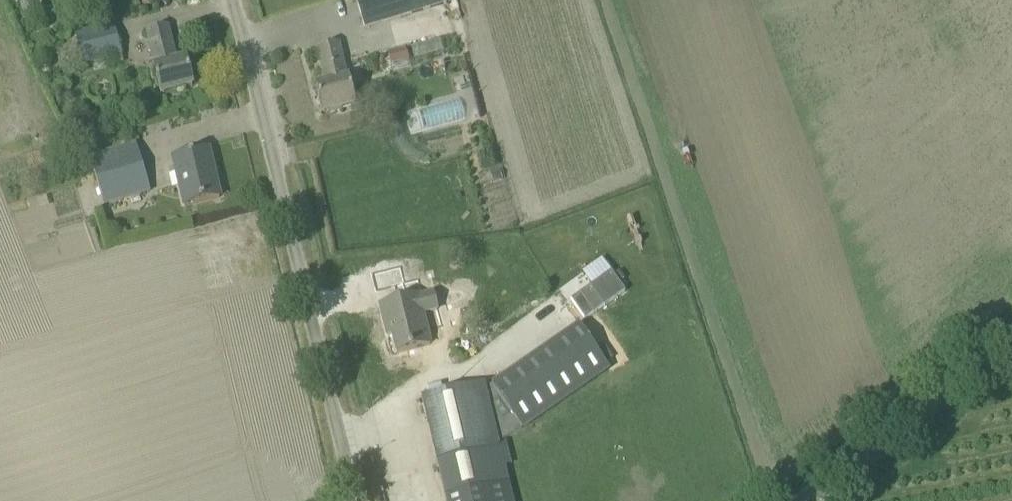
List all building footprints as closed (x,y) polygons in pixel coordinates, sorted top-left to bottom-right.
[(446,0),(357,0),(365,27),(447,2),(446,0)] [(111,66),(124,63),(113,23),(75,33),(83,64),(109,58),(111,66)] [(168,26),(146,31),(155,66),(154,67),(161,94),(193,86),(186,58),(177,60),(168,26)] [(348,78),(339,43),(316,48),(325,83),(316,85),(323,113),(355,105),(348,78)] [(406,47),(387,51),(391,64),(409,59),(406,47)] [(104,204),(150,190),(137,144),(90,158),(104,204)] [(209,151),(174,159),(185,206),(220,197),(209,151)] [(419,298),(418,296),(380,306),(385,325),(390,324),(397,353),(430,345),(429,340),(444,336),(434,294),(419,298)] [(609,368),(580,326),(493,386),(485,387),(484,384),(422,399),(447,500),(512,500),(499,444),(522,429),(609,368)]
